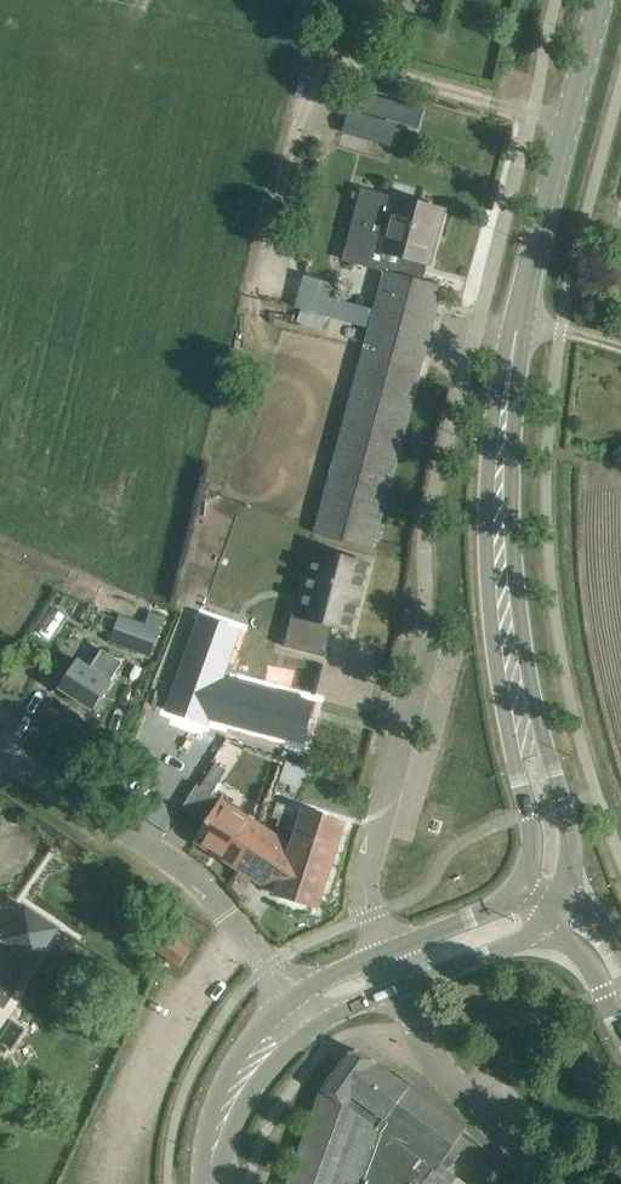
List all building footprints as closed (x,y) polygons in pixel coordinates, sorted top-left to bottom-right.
[(367,93),(361,112),(418,128),(424,109),(367,93)] [(347,112),(342,133),(390,146),(392,141),(397,125),(395,124),(376,119),(347,112)] [(442,210),(363,189),(344,259),(418,279),(423,261),(428,262),(442,210)] [(444,286),(385,270),(314,533),(332,538),(329,551),(358,559),(363,545),(373,548),(444,286)] [(293,612),(284,646),(326,657),(334,625),(350,629),(351,626),(352,627),(354,619),(353,618),(354,614),(355,615),(357,607),(356,607),(361,586),(363,587),(365,579),(363,579),(365,575),(366,575),(368,567),(367,567),(367,564),(334,555),(322,597),(306,593),(300,614),(293,612)] [(150,611),(146,624),(159,629),(164,616),(150,611)] [(150,656),(160,629),(159,629),(146,624),(121,615),(110,641),(150,656)] [(240,629),(201,615),(167,710),(206,724),(208,717),(222,678),(240,629)] [(93,709),(122,662),(102,649),(90,667),(79,660),(60,688),(93,709)] [(228,723),(303,742),(314,702),(239,683),(228,723)] [(283,760),(278,779),(299,785),(304,766),(283,760)] [(216,763),(201,786),(210,793),(225,769),(216,763)] [(195,841),(238,868),(264,827),(221,800),(210,793),(201,786),(197,784),(181,809),(206,824),(195,841)] [(264,827),(238,868),(277,894),(317,906),(344,823),(277,802),(272,816),(279,818),(276,825),(297,832),(292,846),(268,831),(268,830),(264,827)] [(0,919),(0,943),(3,939),(36,961),(58,928),(25,905),(11,926),(0,919)] [(164,931),(153,947),(180,965),(191,950),(164,931)] [(447,1169),(457,1155),(448,1149),(464,1129),(412,1090),(393,1076),(360,1051),(350,1052),(349,1053),(323,1089),(324,1089),(289,1183),(467,1183),(447,1169)]
